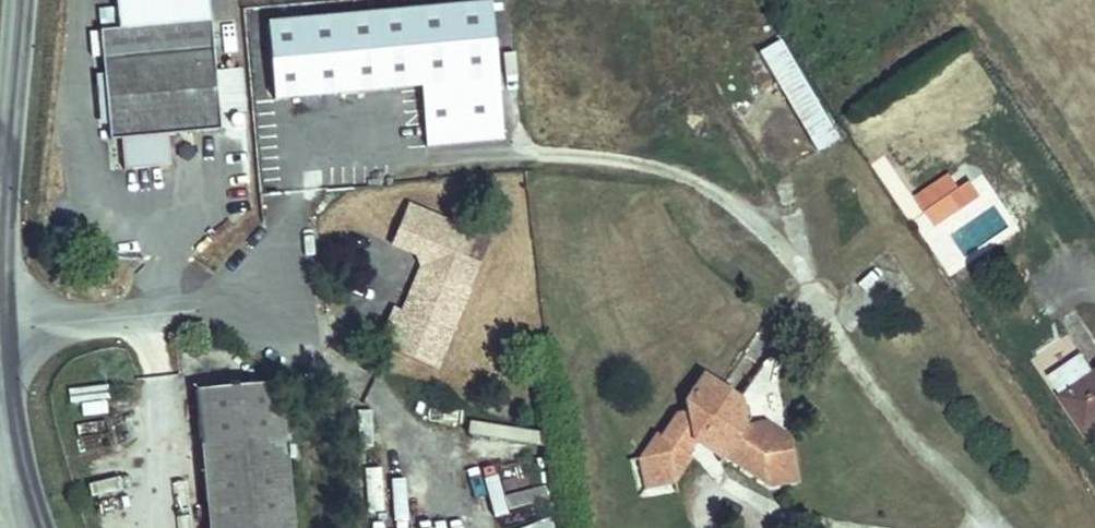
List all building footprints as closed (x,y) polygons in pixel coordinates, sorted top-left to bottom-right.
[(111,34),(99,35),(109,142),(119,140),(122,171),(169,167),(166,137),(217,132),(206,0),(108,0),(111,34)] [(489,2),(266,24),(274,100),(420,85),(427,145),(502,137),(489,2)] [(817,151),(842,136),(778,34),(754,49),(817,151)] [(764,77),(720,107),(768,176),(811,146),(764,77)] [(219,90),(222,112),(237,110),(235,88),(219,90)] [(935,225),(961,209),(952,195),(927,211),(935,225)] [(386,343),(438,367),(473,289),(497,237),(418,202),(402,239),(421,248),(421,265),(401,309),(403,325),(392,333),(386,343)] [(377,327),(392,333),(403,325),(401,309),(389,303),(377,327)] [(1053,386),(1084,429),(1094,421),(1094,376),(1086,363),(1053,386)] [(640,449),(642,458),(643,461),(665,477),(671,476),(677,476),(691,458),(684,454),(691,445),(689,434),(700,433),(707,439),(719,438),(732,447),(727,455),(736,462),(744,461),(744,467),(753,473),(758,473),(759,477),(768,485),(796,481),(787,436),(779,431),(767,433),(764,421),(741,426),(735,393),(705,373),(687,398),(688,408),(677,410),(658,437),(652,433),(640,449)] [(195,383),(209,527),(296,527),(280,375),(195,383)] [(643,461),(642,458),(636,458),(642,488),(672,483),(671,476),(665,477),(643,461)]
